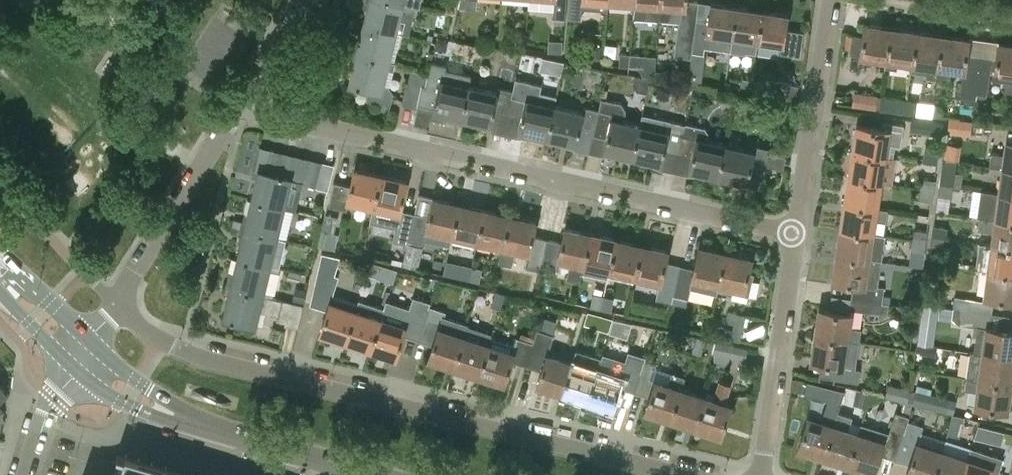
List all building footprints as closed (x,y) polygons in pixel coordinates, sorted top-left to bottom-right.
[(363,24),(396,32),(402,9),(405,10),(407,14),(414,16),(416,7),(415,7),(389,0),(364,0),(364,2),(368,3),(363,24)] [(459,8),(475,9),(476,0),(461,0),(459,8)] [(529,3),(528,7),(553,9),(552,17),(566,18),(567,0),(529,0),(529,3)] [(608,2),(608,0),(571,0),(569,19),(581,20),(582,8),(607,10),(608,2)] [(633,4),(632,18),(659,20),(661,0),(634,0),(633,4)] [(693,51),(697,18),(698,2),(686,1),(686,0),(661,0),(659,20),(679,22),(675,56),(692,57),(693,51)] [(708,20),(697,18),(693,51),(706,53),(709,33),(720,35),(718,49),(731,51),(737,8),(710,4),(708,20)] [(737,8),(731,51),(747,53),(748,50),(757,52),(759,40),(763,12),(737,8)] [(788,15),(763,12),(759,40),(784,44),(783,52),(802,55),(805,31),(786,28),(788,15)] [(353,45),(352,52),(395,62),(396,63),(403,33),(396,32),(363,24),(358,46),(353,45)] [(885,69),(886,67),(891,28),(865,25),(863,36),(847,34),(845,47),(850,48),(849,54),(861,55),(859,65),(885,69)] [(916,32),(891,28),(886,67),(896,68),(897,60),(912,62),(916,32)] [(516,32),(515,46),(525,46),(526,33),(516,32)] [(916,32),(912,62),(911,72),(925,74),(925,77),(937,79),(942,35),(916,32)] [(969,39),(942,35),(937,79),(950,80),(952,67),(965,69),(961,98),(976,100),(976,95),(984,38),(969,36),(969,39)] [(984,38),(976,95),(987,96),(990,72),(1007,75),(1005,91),(1011,91),(1011,45),(998,43),(999,40),(984,38)] [(394,70),(395,62),(352,52),(350,59),(355,60),(349,83),(370,88),(367,99),(390,105),(393,92),(390,86),(384,84),(388,68),(394,70)] [(619,65),(628,66),(629,53),(620,52),(619,65)] [(656,55),(629,53),(628,66),(640,67),(644,75),(654,76),(656,55)] [(432,112),(461,119),(468,87),(471,75),(446,70),(446,66),(430,62),(425,86),(422,86),(418,105),(433,108),(432,112)] [(402,103),(416,107),(422,84),(425,84),(428,72),(411,68),(408,80),(402,103)] [(751,93),(753,81),(742,78),(739,91),(751,93)] [(753,81),(751,93),(769,97),(771,85),(753,81)] [(496,94),(468,87),(461,119),(478,123),(478,125),(490,130),(502,133),(512,89),(498,86),(496,94)] [(526,92),(512,89),(502,133),(517,137),(531,137),(532,134),(546,137),(553,107),(524,100),(526,92)] [(854,92),(852,106),(876,109),(877,95),(854,92)] [(880,109),(906,113),(908,99),(882,95),(880,109)] [(601,97),(598,109),(592,134),(606,137),(603,150),(632,157),(639,126),(625,123),(628,109),(623,102),(601,97)] [(908,99),(906,113),(932,116),(934,102),(908,99)] [(582,113),(553,107),(546,137),(576,144),(578,131),(592,134),(598,109),(584,105),(582,113)] [(639,126),(632,157),(661,164),(664,151),(678,154),(685,122),(642,113),(639,126)] [(912,118),(910,131),(942,136),(944,122),(912,118)] [(973,122),(951,119),(949,132),(971,135),(973,122)] [(853,151),(893,157),(895,144),(900,145),(904,124),(883,121),(882,129),(857,125),(853,151)] [(707,127),(685,122),(678,154),(692,157),(689,170),(718,176),(725,146),(708,142),(710,133),(707,127)] [(1011,168),(1011,142),(1007,141),(1006,154),(992,152),(990,164),(1004,166),(1011,168)] [(260,145),(254,170),(266,173),(272,148),(260,145)] [(754,152),(725,146),(718,176),(746,182),(745,185),(760,188),(765,164),(785,169),(788,156),(768,151),(768,148),(756,145),(754,152)] [(286,151),(272,148),(266,173),(279,176),(286,151)] [(298,154),(286,151),(279,176),(291,179),(298,154)] [(853,151),(849,177),(881,182),(893,184),(897,157),(893,157),(853,151)] [(311,157),(298,154),(291,179),(305,182),(311,157)] [(323,160),(311,157),(305,182),(317,185),(323,160)] [(941,185),(952,186),(961,188),(963,172),(956,171),(957,160),(945,159),(941,185)] [(1000,193),(1011,195),(1011,168),(1004,166),(1000,193)] [(251,201),(284,209),(291,179),(279,176),(266,173),(254,170),(252,178),(256,179),(251,201)] [(348,200),(374,206),(381,176),(355,170),(351,183),(334,179),(328,204),(346,208),(348,200)] [(374,206),(371,221),(396,226),(394,239),(408,242),(409,239),(414,213),(401,210),(407,182),(381,176),(374,206)] [(849,177),(845,203),(877,208),(881,182),(849,177)] [(920,188),(935,190),(936,180),(922,177),(920,188)] [(949,212),(952,186),(941,185),(937,210),(949,212)] [(933,201),(935,190),(920,188),(918,199),(933,201)] [(984,217),(1011,221),(1011,195),(1000,193),(987,191),(984,217)] [(414,213),(409,239),(425,242),(425,238),(449,244),(451,235),(453,235),(460,205),(432,198),(428,216),(414,213)] [(241,222),(240,230),(277,238),(278,236),(284,237),(291,210),(284,209),(251,201),(246,223),(241,222)] [(845,203),(842,228),(873,233),(875,221),(886,222),(888,210),(877,208),(845,203)] [(486,210),(460,205),(453,235),(478,241),(486,210)] [(511,216),(486,210),(478,241),(504,246),(511,216)] [(327,248),(331,233),(336,234),(340,215),(326,212),(318,246),(327,248)] [(527,268),(541,272),(548,238),(534,235),(537,222),(511,216),(504,246),(500,263),(512,265),(516,249),(530,252),(527,268)] [(993,244),(1011,247),(1011,221),(984,217),(979,216),(978,229),(995,231),(993,244)] [(949,227),(935,225),(934,236),(946,238),(947,238),(949,227)] [(842,228),(838,255),(882,261),(882,260),(869,258),(873,233),(842,228)] [(563,241),(548,238),(541,272),(555,275),(559,258),(571,261),(567,279),(580,282),(584,264),(591,234),(566,229),(563,241)] [(914,229),(913,239),(927,241),(928,231),(914,229)] [(234,252),(233,258),(270,267),(277,238),(240,230),(238,236),(242,237),(238,253),(234,252)] [(617,240),(591,234),(584,264),(611,270),(617,240)] [(932,236),(931,247),(944,248),(946,238),(934,236),(932,236)] [(927,241),(913,239),(911,249),(925,252),(927,241)] [(643,246),(617,240),(611,270),(636,276),(643,246)] [(408,244),(404,264),(418,267),(422,247),(408,244)] [(990,270),(1011,273),(1011,247),(993,244),(990,270)] [(671,303),(673,296),(680,264),(666,261),(668,252),(643,246),(636,276),(661,282),(657,300),(671,303)] [(695,268),(680,264),(673,296),(688,299),(693,279),(719,285),(726,254),(700,248),(695,268)] [(321,251),(318,264),(315,278),(331,282),(340,256),(321,251)] [(726,254),(719,285),(718,289),(750,296),(756,272),(749,271),(752,260),(726,254)] [(878,286),(882,261),(838,255),(834,281),(854,284),(852,299),(883,303),(885,287),(878,286)] [(227,281),(226,288),(263,297),(270,267),(233,258),(231,265),(235,266),(232,282),(227,281)] [(445,273),(470,279),(473,266),(448,260),(445,273)] [(376,264),(373,275),(392,280),(395,269),(376,264)] [(481,268),(473,266),(470,279),(478,281),(481,268)] [(990,270),(986,296),(1011,299),(1011,273),(990,270)] [(303,306),(263,297),(226,288),(224,295),(228,296),(223,318),(256,326),(260,309),(279,314),(277,319),(285,321),(285,324),(298,327),(303,306)] [(297,288),(294,300),(303,302),(305,290),(297,288)] [(492,307),(499,309),(504,293),(497,291),(492,307)] [(601,310),(601,309),(605,296),(594,293),(591,307),(601,310)] [(605,296),(601,309),(623,315),(625,306),(614,304),(616,299),(605,296)] [(888,315),(889,304),(883,303),(852,299),(850,298),(848,309),(888,315)] [(319,333),(344,341),(355,311),(329,303),(319,333)] [(923,303),(921,318),(935,320),(937,305),(923,303)] [(405,327),(379,319),(369,349),(395,358),(403,334),(418,339),(429,307),(420,304),(417,312),(410,310),(405,327)] [(429,305),(429,307),(418,339),(433,344),(428,360),(454,368),(468,325),(469,323),(445,316),(446,311),(429,305)] [(847,340),(855,341),(860,342),(862,329),(849,327),(851,314),(820,309),(816,335),(847,340)] [(1011,357),(1011,331),(1006,330),(1008,315),(990,313),(965,309),(963,323),(981,326),(978,352),(1011,357)] [(379,319),(355,311),(344,341),(369,349),(379,319)] [(614,318),(605,315),(601,331),(610,334),(614,318)] [(491,333),(468,325),(454,368),(478,376),(487,345),(491,333)] [(733,338),(734,330),(726,328),(724,336),(733,338)] [(539,330),(534,343),(527,366),(542,370),(537,385),(562,393),(572,363),(548,355),(555,335),(539,330)] [(851,367),(855,341),(847,340),(816,335),(812,362),(843,366),(843,365),(851,367)] [(707,339),(698,337),(693,352),(703,355),(707,339)] [(513,353),(487,345),(478,376),(503,384),(511,360),(527,366),(534,343),(518,338),(513,353)] [(715,354),(718,354),(719,355),(717,363),(728,366),(731,357),(746,360),(749,348),(718,341),(715,354)] [(936,356),(937,347),(917,344),(916,353),(936,356)] [(980,380),(1010,384),(1011,370),(1011,357),(978,352),(973,352),(969,378),(980,380)] [(622,378),(598,371),(587,401),(612,409),(619,387),(635,393),(646,360),(629,355),(622,378)] [(656,364),(646,360),(635,393),(650,398),(645,411),(671,419),(681,389),(685,376),(673,373),(669,385),(651,380),(656,364)] [(598,371),(572,363),(562,393),(587,401),(598,371)] [(808,417),(798,447),(824,455),(838,412),(845,389),(807,380),(804,393),(831,400),(823,422),(808,417)] [(1007,409),(1010,384),(980,380),(977,405),(1007,409)] [(714,400),(705,397),(696,428),(721,436),(730,405),(727,404),(733,385),(720,381),(714,400)] [(907,402),(910,389),(888,384),(885,396),(904,401),(907,402)] [(705,397),(681,389),(671,419),(696,428),(705,397)] [(860,389),(856,404),(866,407),(870,392),(860,389)] [(916,390),(913,403),(935,409),(938,396),(916,390)] [(907,402),(904,401),(901,413),(909,416),(912,403),(907,402)] [(838,412),(824,455),(848,463),(858,433),(848,430),(851,421),(852,416),(838,412)] [(858,433),(848,463),(874,472),(879,454),(894,459),(907,420),(908,420),(909,416),(895,412),(889,433),(861,424),(858,433)] [(952,415),(949,429),(957,431),(960,417),(952,415)] [(894,459),(910,464),(907,473),(913,474),(934,474),(942,451),(918,443),(923,425),(908,420),(907,420),(894,459)] [(982,425),(980,437),(1001,443),(1004,431),(982,425)] [(934,474),(961,474),(967,459),(970,448),(947,440),(943,451),(942,451),(934,474)] [(961,474),(996,474),(1001,458),(971,448),(972,447),(971,446),(970,448),(967,459),(961,474)] [(181,470),(125,453),(122,461),(108,458),(96,465),(93,474),(198,474),(181,470)]
